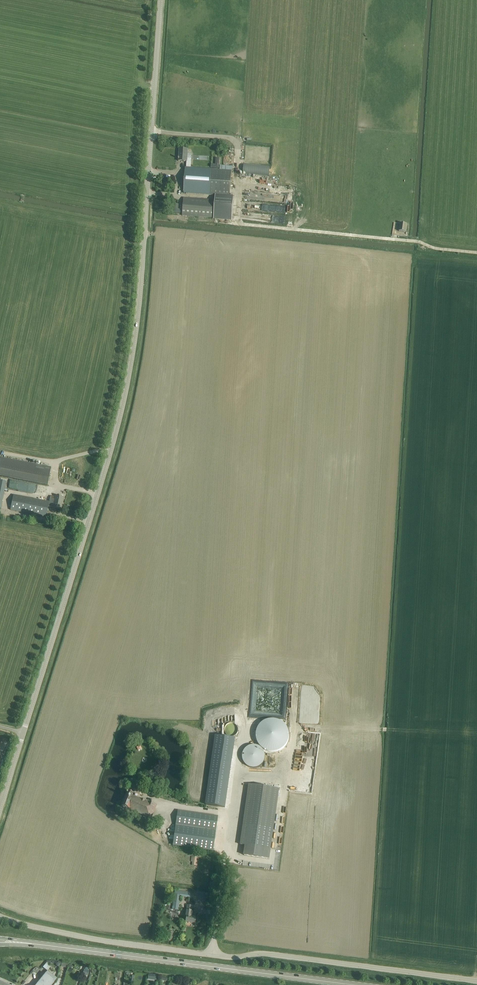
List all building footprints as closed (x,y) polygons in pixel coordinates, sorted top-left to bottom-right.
[(188,150),(185,150),(180,149),(180,153),(179,153),(179,161),(187,162),(186,167),(184,193),(230,196),(232,171),(211,169),(190,168),(191,159),(187,159),(188,150)] [(245,165),(245,173),(271,175),(272,167),(245,165)] [(286,196),(247,192),(247,198),(285,202),(286,196)] [(183,215),(218,218),(233,219),(234,197),(220,196),(219,200),(184,198),(183,215)] [(407,224),(400,223),(399,231),(406,232),(407,224)] [(0,460),(0,476),(47,485),(51,467),(1,457),(0,460)] [(1,509),(6,488),(12,489),(13,483),(0,481),(0,509),(1,509)] [(11,510),(41,516),(46,517),(48,507),(53,508),(61,509),(63,497),(55,495),(54,497),(47,495),(46,496),(33,493),(32,499),(13,495),(11,510)] [(236,725),(236,724),(235,724),(235,723),(234,723),(233,723),(232,723),(231,723),(230,723),(229,723),(228,723),(228,724),(227,724),(227,725),(226,725),(226,726),(225,726),(225,727),(225,728),(225,729),(225,730),(225,731),(225,732),(226,733),(226,734),(227,734),(227,735),(228,735),(229,736),(230,736),(231,736),(232,736),(233,736),(234,736),(235,735),(236,734),(237,733),(238,732),(238,731),(238,730),(238,729),(238,728),(238,727),(237,726),(237,725),(236,725)] [(262,739),(261,742),(262,745),(263,748),(265,751),(268,752),(271,753),(274,754),(277,753),(280,751),(282,749),(284,746),(284,742),(284,739),(283,737),(281,734),(279,732),(276,731),(274,731),(270,731),(267,732),(264,734),(263,737),(262,739)] [(242,757),(243,760),(244,763),(246,765),(249,767),(252,767),(255,768),(258,767),(260,766),(262,763),(264,761),(265,758),(265,755),(264,752),(263,750),(261,747),(258,746),(255,745),(252,745),(250,746),(247,747),(245,749),(243,751),(242,754),(242,757)] [(241,845),(246,845),(244,855),(269,859),(279,789),(249,785),(241,845)] [(128,792),(122,807),(151,818),(156,805),(141,800),(132,796),(133,793),(128,792)] [(173,845),(213,851),(218,816),(178,810),(173,845)] [(190,856),(190,861),(192,862),(192,865),(198,866),(199,861),(196,861),(197,857),(190,856)] [(172,910),(178,910),(180,896),(193,898),(194,893),(175,890),(172,910)] [(195,923),(196,918),(192,917),(192,915),(191,914),(192,906),(187,905),(185,917),(186,917),(185,922),(195,923)] [(48,971),(52,966),(47,962),(43,967),(48,971)] [(55,981),(46,974),(36,984),(52,984),(55,981)]
